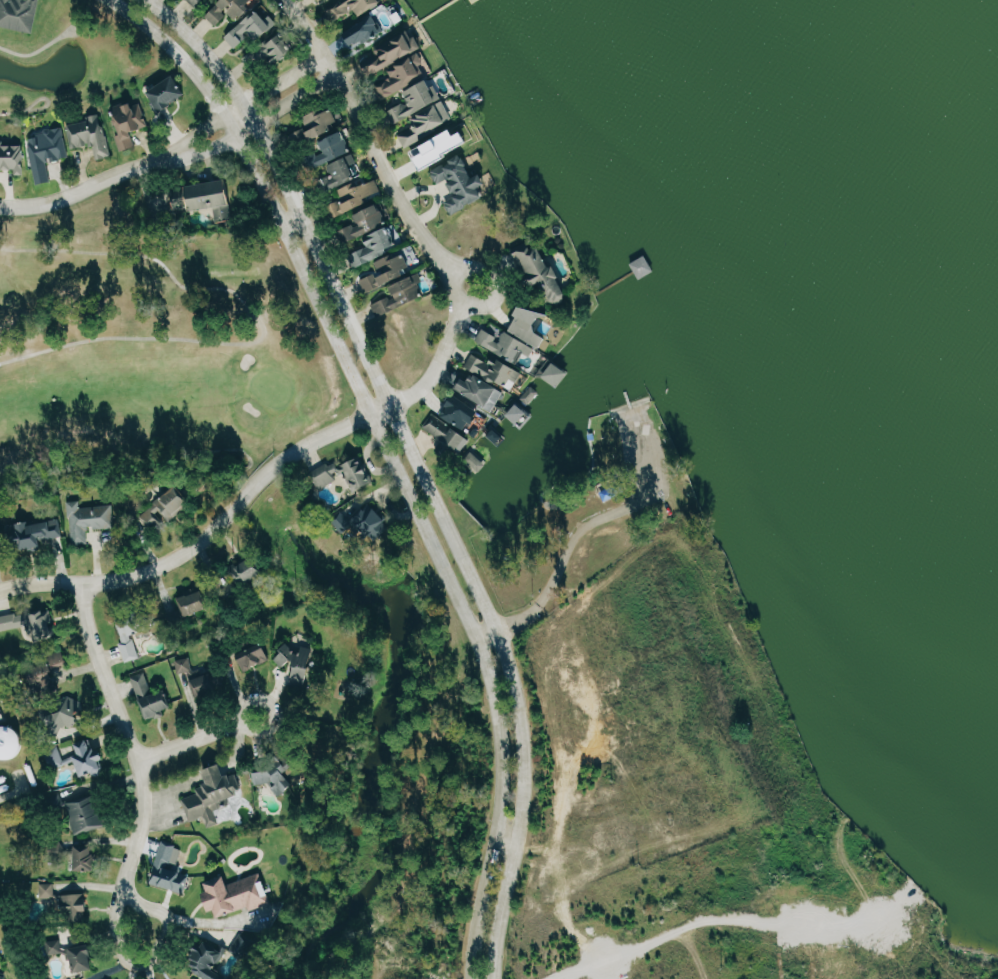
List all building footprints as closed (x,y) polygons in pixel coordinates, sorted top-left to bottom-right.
[(40,0),(0,0),(0,1),(0,27),(36,32),(40,0)] [(198,8),(206,0),(189,0),(198,8)] [(229,14),(239,21),(256,0),(224,0),(209,19),(218,27),(229,14)] [(358,10),(359,14),(382,4),(381,0),(342,0),(343,2),(329,7),(334,20),(358,10)] [(240,54),(274,27),(260,10),(226,37),(240,54)] [(385,34),(377,17),(345,31),(353,48),(385,34)] [(375,48),(378,54),(362,62),(369,75),(425,49),(416,29),(375,48)] [(296,53),(287,36),(263,48),(273,65),(296,53)] [(390,94),(427,76),(421,66),(426,63),(421,54),(408,61),(406,58),(388,67),(393,78),(384,83),(390,94)] [(188,98),(178,78),(150,90),(160,111),(188,98)] [(393,124),(442,102),(432,80),(404,93),(408,101),(387,111),(393,124)] [(136,147),(132,133),(149,128),(141,101),(113,110),(121,135),(116,136),(121,152),(136,147)] [(405,146),(455,122),(444,101),(411,117),(415,126),(399,134),(405,146)] [(340,122),(334,110),(322,116),(319,111),(303,119),(307,127),(297,132),(304,147),(337,130),(334,125),(340,122)] [(68,126),(73,150),(94,145),(97,159),(110,156),(101,114),(87,117),(88,121),(68,126)] [(51,182),(48,163),(70,159),(65,129),(29,136),(37,185),(51,182)] [(472,142),(467,132),(460,136),(456,129),(414,153),(423,170),(472,142)] [(323,143),(326,149),(309,157),(316,170),(354,153),(345,133),(323,143)] [(16,170),(16,175),(25,175),(24,145),(4,146),(4,143),(0,143),(0,170),(16,170)] [(330,190),(361,179),(356,165),(361,164),(357,155),(330,165),(334,175),(326,178),(330,190)] [(432,170),(439,184),(447,180),(455,197),(446,202),(452,214),(487,198),(483,191),(491,188),(485,174),(476,178),(465,155),(432,170)] [(194,211),(235,206),(232,181),(191,186),(194,211)] [(402,248),(373,183),(363,187),(361,182),(340,191),(345,204),(350,215),(356,212),(361,223),(339,233),(345,246),(365,237),(370,248),(350,257),(355,268),(402,248)] [(176,209),(187,209),(187,192),(175,192),(176,209)] [(231,221),(230,207),(216,209),(217,222),(231,221)] [(550,307),(570,298),(544,243),(517,255),(532,289),(540,285),(550,307)] [(361,280),(366,293),(414,276),(405,252),(377,262),(381,273),(361,280)] [(377,317),(425,299),(420,284),(425,282),(422,276),(393,287),(396,295),(372,304),(377,317)] [(512,331),(544,350),(550,339),(539,332),(545,322),(549,324),(552,319),(528,305),(512,331)] [(520,350),(531,356),(535,347),(504,331),(501,337),(483,329),(477,341),(515,360),(520,350)] [(508,386),(518,363),(486,349),(476,373),(491,380),(492,378),(508,386)] [(569,374),(556,363),(546,375),(560,386),(569,374)] [(471,382),(463,379),(457,394),(498,409),(505,389),(473,377),(471,382)] [(476,425),(484,413),(456,395),(443,416),(463,429),(468,420),(476,425)] [(520,425),(529,413),(518,404),(509,416),(520,425)] [(463,454),(473,440),(434,412),(424,425),(463,454)] [(487,465),(472,451),(465,459),(480,472),(487,465)] [(349,477),(356,493),(375,485),(360,453),(312,474),(320,490),(349,477)] [(193,505),(183,487),(140,512),(150,530),(193,505)] [(117,527),(115,504),(82,507),(81,499),(68,501),(72,545),(90,543),(89,530),(117,527)] [(347,514),(353,529),(361,526),(367,541),(391,532),(380,502),(347,514)] [(43,548),(42,539),(62,537),(61,520),(13,524),(16,550),(43,548)] [(265,571),(256,556),(235,568),(244,584),(265,571)] [(180,597),(185,616),(211,609),(205,590),(180,597)] [(57,635),(51,609),(34,614),(40,640),(57,635)] [(0,633),(36,625),(33,610),(0,616),(0,633)] [(117,620),(124,642),(120,643),(126,662),(145,656),(138,634),(147,631),(141,612),(117,620)] [(298,647),(289,643),(279,663),(290,668),(283,683),(302,692),(321,651),(301,642),(298,647)] [(245,670),(272,661),(268,648),(241,657),(245,670)] [(44,682),(43,671),(68,669),(66,654),(42,657),(43,671),(34,672),(35,683),(44,682)] [(178,673),(193,671),(191,658),(176,660),(178,673)] [(224,694),(221,671),(193,674),(195,698),(224,694)] [(174,710),(169,691),(155,694),(150,673),(134,676),(145,717),(174,710)] [(47,695),(57,693),(54,678),(43,680),(47,695)] [(52,734),(65,732),(64,724),(84,721),(81,700),(59,704),(60,713),(49,715),(52,734)] [(77,761),(82,777),(107,769),(103,755),(97,757),(91,739),(73,745),(76,756),(64,760),(61,749),(47,753),(52,769),(77,761)] [(258,785),(272,781),(276,796),(294,791),(288,771),(297,769),(292,753),(267,760),(269,769),(254,773),(258,785)] [(183,799),(191,821),(207,816),(210,826),(220,822),(214,804),(245,794),(238,773),(228,777),(223,764),(206,770),(210,783),(197,788),(199,794),(183,799)] [(75,834),(107,825),(99,796),(67,804),(75,834)] [(191,873),(177,869),(183,847),(161,842),(151,883),(186,893),(191,873)] [(77,871),(96,870),(95,845),(76,845),(77,871)] [(227,876),(207,882),(210,892),(207,893),(212,911),(217,910),(220,918),(273,901),(266,881),(262,882),(259,874),(229,883),(227,876)] [(55,883),(41,883),(41,899),(50,898),(51,918),(85,916),(85,911),(89,911),(89,893),(56,895),(55,883)] [(44,943),(47,956),(63,953),(60,940),(44,943)] [(206,940),(190,969),(208,978),(218,978),(221,973),(217,970),(227,953),(206,940)] [(75,973),(95,969),(92,945),(71,948),(75,973)]
